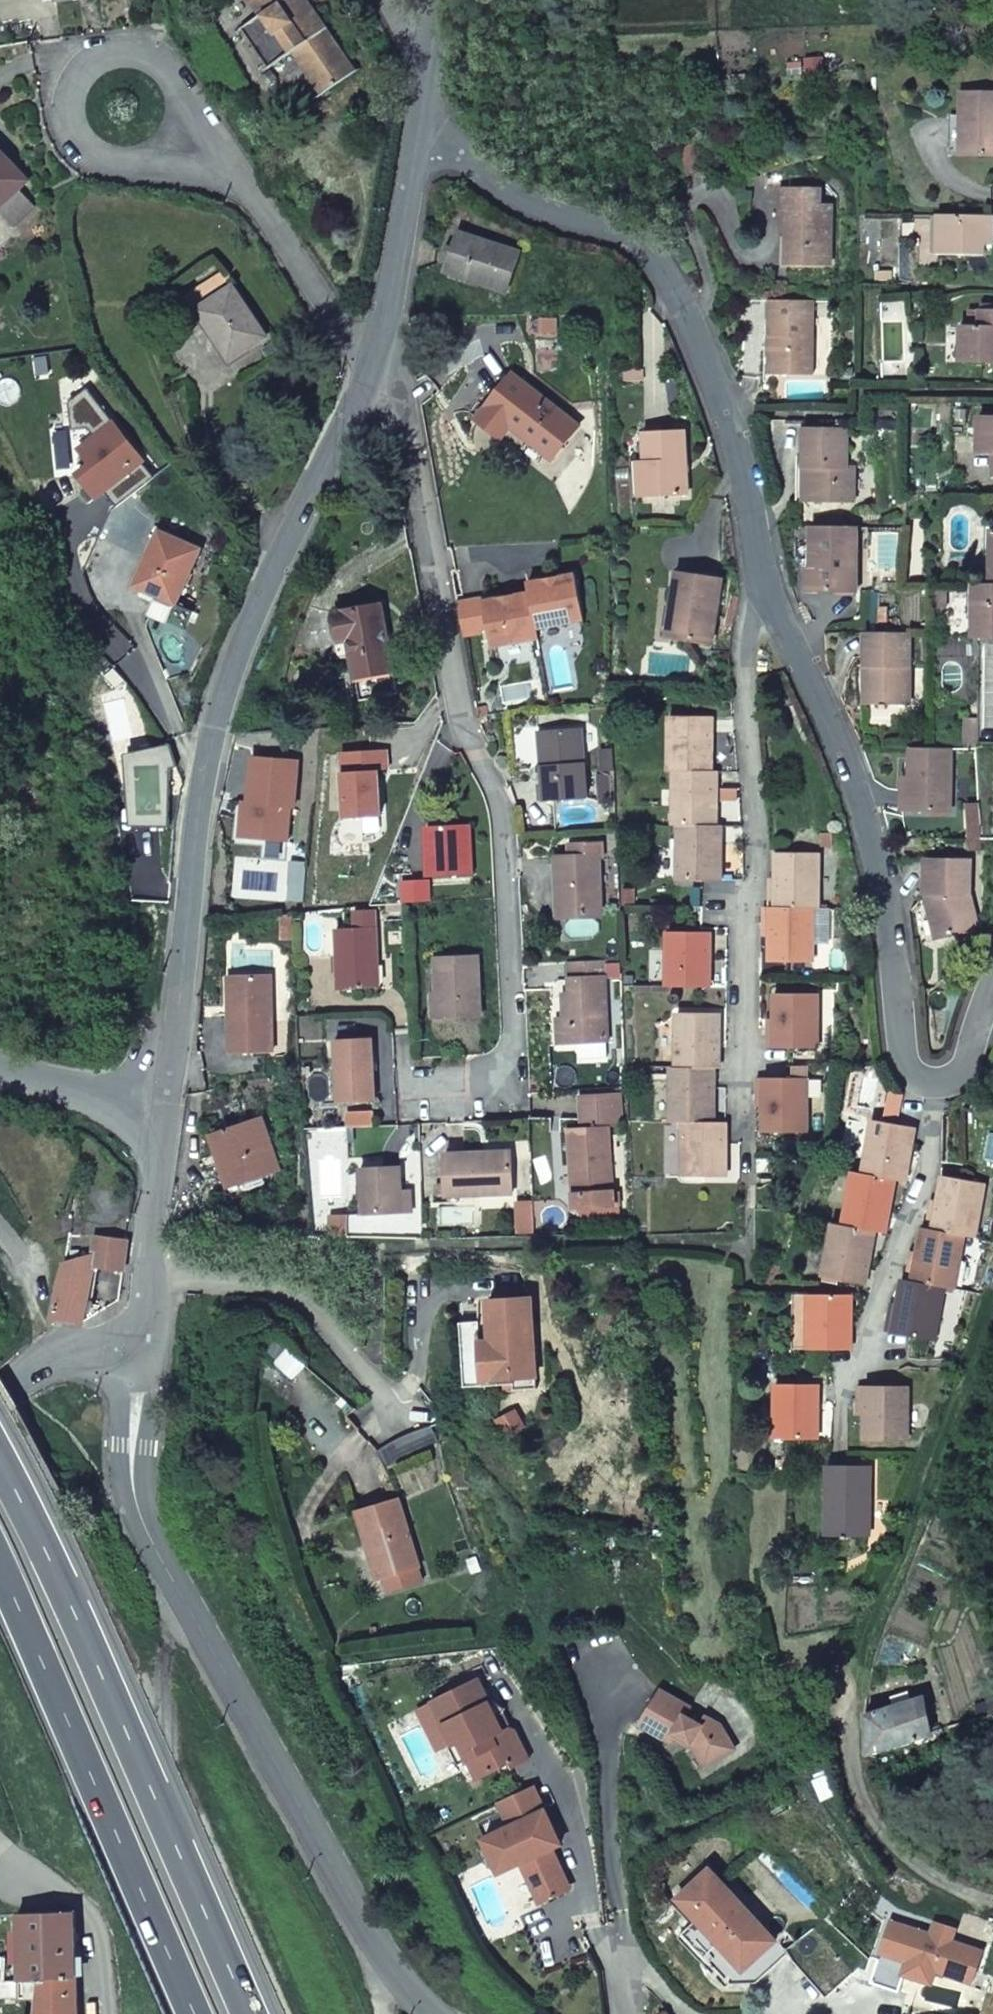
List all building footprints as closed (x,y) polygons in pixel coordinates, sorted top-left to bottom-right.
[(315,7),(309,12),(301,0),(252,0),(263,16),(290,54),(296,50),(325,91),(358,68),(315,7)] [(290,54),(263,16),(244,29),(272,67),(290,54)] [(957,92),(956,156),(992,156),(992,92),(957,92)] [(2,221),(31,191),(0,159),(0,219),(2,221)] [(777,203),(784,203),(783,259),(826,260),(827,202),(814,202),(815,186),(778,186),(777,203)] [(980,253),(980,232),(989,231),(989,214),(936,214),(936,253),(980,253)] [(900,222),(900,238),(912,238),(912,222),(900,222)] [(519,247),(480,232),(458,225),(454,234),(444,263),(505,286),(519,247)] [(195,299),(230,346),(265,321),(229,274),(195,299)] [(774,334),(773,370),(809,370),(809,298),(768,297),(768,333),(774,334)] [(957,323),(957,343),(962,343),(963,361),(992,361),(992,308),(977,308),(977,324),(957,323)] [(571,419),(508,365),(471,408),(493,428),(503,416),(544,450),(571,419)] [(992,451),(992,418),(977,418),(976,451),(992,451)] [(682,489),(679,423),(638,426),(641,491),(682,489)] [(808,465),(809,499),(850,499),(850,465),(839,465),(839,427),(800,427),(800,465),(808,465)] [(800,465),(800,499),(809,499),(808,465),(800,465)] [(165,520),(142,574),(181,590),(205,536),(165,520)] [(854,589),(854,525),(809,524),(809,569),(815,570),(815,589),(854,589)] [(673,570),(668,604),(674,604),(669,634),(708,639),(718,576),(673,570)] [(526,580),(528,589),(535,624),(582,616),(573,571),(526,580)] [(970,638),(976,637),(992,637),(992,582),(988,582),(971,582),(970,638)] [(528,589),(482,597),(491,642),(537,634),(535,624),(528,589)] [(349,636),(355,674),(392,668),(382,601),(335,610),(339,637),(349,636)] [(870,667),(869,703),(905,704),(906,632),(861,631),(861,666),(870,667)] [(668,715),(668,770),(672,770),(709,770),(710,715),(668,715)] [(961,718),(961,742),(975,742),(975,718),(961,718)] [(585,799),(580,731),(538,733),(540,759),(548,759),(548,768),(541,768),(543,802),(585,799)] [(948,810),(948,747),(907,746),(907,777),(915,778),(915,810),(948,810)] [(540,759),(541,768),(548,768),(548,759),(540,759)] [(672,770),(671,824),(677,824),(714,824),(714,770),(709,770),(672,770)] [(603,805),(613,805),(612,777),(602,777),(603,805)] [(898,777),(898,809),(915,810),(915,778),(907,777),(898,777)] [(677,824),(675,878),(718,878),(719,824),(714,824),(677,824)] [(471,877),(469,827),(430,828),(431,859),(425,860),(426,879),(471,877)] [(554,860),(556,921),(569,920),(597,919),(596,860),(600,860),(599,846),(570,848),(570,860),(554,860)] [(822,906),(823,852),(780,851),(779,884),(773,884),(780,907),(824,908),(822,906)] [(965,894),(965,859),(922,858),(922,893),(928,893),(936,937),(972,927),(965,894)] [(936,937),(928,893),(922,893),(931,939),(936,937)] [(775,962),(818,963),(824,908),(780,907),(769,908),(768,928),(775,929),(775,962)] [(556,921),(557,946),(570,945),(569,920),(556,921)] [(375,989),(374,928),(335,929),(335,990),(375,989)] [(664,931),(664,985),(707,985),(707,931),(664,931)] [(434,961),(435,997),(435,1019),(478,1017),(476,960),(434,961)] [(560,996),(562,1019),(563,1047),(577,1047),(602,1046),(603,1046),(600,963),(566,964),(567,995),(560,996)] [(226,975),(227,1013),(235,1013),(234,975),(226,975)] [(269,1051),(269,975),(234,975),(235,1013),(227,1013),(228,1051),(269,1051)] [(814,1047),(815,992),(772,992),(772,1026),(764,1025),(764,1046),(814,1047)] [(435,1019),(435,997),(425,997),(425,1019),(435,1019)] [(675,1012),(674,1066),(711,1067),(716,1067),(716,1046),(718,1012),(675,1012)] [(553,1020),(554,1048),(563,1047),(562,1019),(553,1020)] [(336,1035),(337,1066),(341,1066),(341,1095),(371,1096),(371,1035),(336,1035)] [(602,1046),(577,1047),(577,1062),(603,1061),(602,1046)] [(670,1066),(669,1100),(669,1114),(669,1120),(682,1120),(711,1121),(711,1067),(674,1066),(670,1066)] [(804,1132),(804,1078),(786,1076),(754,1077),(754,1098),(761,1098),(761,1131),(804,1132)] [(614,1088),(575,1092),(578,1125),(618,1120),(614,1088)] [(221,1183),(273,1165),(255,1115),(220,1126),(217,1119),(199,1124),(221,1183)] [(870,1118),(860,1172),(893,1178),(902,1180),(913,1126),(870,1118)] [(682,1120),(681,1174),(724,1175),(724,1141),(723,1121),(711,1121),(682,1120)] [(610,1188),(607,1123),(578,1125),(564,1125),(565,1162),(569,1161),(570,1190),(610,1188)] [(443,1192),(509,1191),(507,1149),(441,1151),(443,1192)] [(357,1164),(360,1208),(408,1205),(407,1183),(398,1183),(397,1162),(357,1164)] [(850,1170),(841,1224),(872,1230),(882,1232),(893,1178),(860,1172),(850,1170)] [(943,1175),(936,1208),(929,1206),(924,1227),(963,1235),(974,1237),(984,1184),(943,1175)] [(344,1209),(328,1210),(329,1229),(345,1229),(344,1209)] [(530,1215),(514,1216),(514,1233),(530,1233),(530,1215)] [(821,1276),(863,1283),(872,1230),(841,1224),(831,1222),(821,1276)] [(952,1288),(963,1235),(924,1227),(920,1227),(914,1259),(907,1257),(902,1279),(942,1286),(952,1288)] [(97,1230),(94,1249),(64,1259),(50,1316),(81,1319),(94,1263),(124,1267),(128,1234),(97,1230)] [(932,1339),(942,1286),(902,1279),(900,1278),(893,1310),(886,1309),(883,1330),(906,1334),(932,1339)] [(791,1292),(791,1347),(806,1347),(807,1293),(791,1292)] [(488,1334),(489,1341),(474,1342),(473,1333),(472,1318),(453,1319),(458,1383),(507,1379),(509,1379),(507,1362),(530,1360),(524,1293),(482,1296),(485,1332),(485,1334),(488,1334)] [(807,1293),(806,1347),(831,1347),(848,1347),(849,1293),(807,1293)] [(474,1342),(489,1341),(488,1334),(485,1334),(485,1332),(473,1333),(474,1342)] [(507,1362),(509,1379),(507,1379),(507,1384),(532,1381),(530,1360),(507,1362)] [(773,1382),(772,1437),(787,1437),(815,1437),(816,1383),(773,1382)] [(908,1384),(875,1384),(857,1384),(856,1404),(864,1404),(863,1438),(906,1438),(908,1384)] [(389,1460),(434,1438),(425,1427),(371,1449),(369,1451),(383,1467),(389,1460)] [(830,1508),(830,1534),(867,1534),(868,1464),(825,1464),(825,1508),(830,1508)] [(415,1567),(394,1499),(353,1511),(363,1546),(369,1544),(379,1578),(415,1567)] [(384,1592),(419,1581),(415,1567),(379,1578),(384,1592)] [(463,1758),(473,1777),(505,1761),(507,1766),(524,1757),(510,1730),(503,1726),(498,1729),(493,1720),(501,1707),(489,1699),(485,1701),(473,1677),(428,1699),(450,1742),(445,1745),(454,1763),(463,1758)] [(634,1722),(665,1740),(669,1731),(686,1741),(700,1763),(730,1743),(715,1721),(699,1715),(695,1721),(680,1713),(685,1704),(655,1686),(634,1722)] [(867,1752),(931,1731),(924,1693),(865,1711),(867,1752)] [(530,1784),(495,1801),(506,1825),(480,1838),(496,1872),(519,1861),(538,1899),(568,1885),(549,1847),(533,1814),(543,1809),(530,1784)] [(559,1842),(543,1809),(533,1814),(549,1847),(559,1842)] [(771,1938),(707,1866),(674,1895),(694,1916),(696,1914),(717,1938),(715,1940),(740,1967),(771,1938)] [(17,1945),(18,1980),(25,1979),(35,1979),(73,1977),(75,1977),(73,1913),(73,1912),(16,1913),(17,1928),(10,1928),(10,1945),(17,1945)] [(905,1957),(901,1969),(928,1978),(933,1965),(969,1977),(978,1946),(946,1936),(947,1931),(928,1925),(927,1930),(886,1917),(877,1948),(905,1957)] [(930,1918),(928,1925),(947,1931),(950,1924),(930,1918)] [(783,1950),(782,1951),(806,1977),(833,1952),(809,1926),(783,1950)] [(771,1938),(740,1967),(752,1980),(782,1951),(783,1950),(771,1938)] [(905,1957),(877,1948),(868,1978),(895,1987),(901,1969),(905,1957)] [(33,1996),(33,1997),(32,2009),(31,2013),(76,2013),(75,1977),(73,1977),(35,1979),(25,1979),(25,1988),(19,1989),(19,1998),(33,1996)] [(19,1989),(18,1980),(1,1981),(0,1981),(0,1990),(19,1989)] [(0,1990),(0,1999),(19,1998),(19,1989),(0,1990)]
